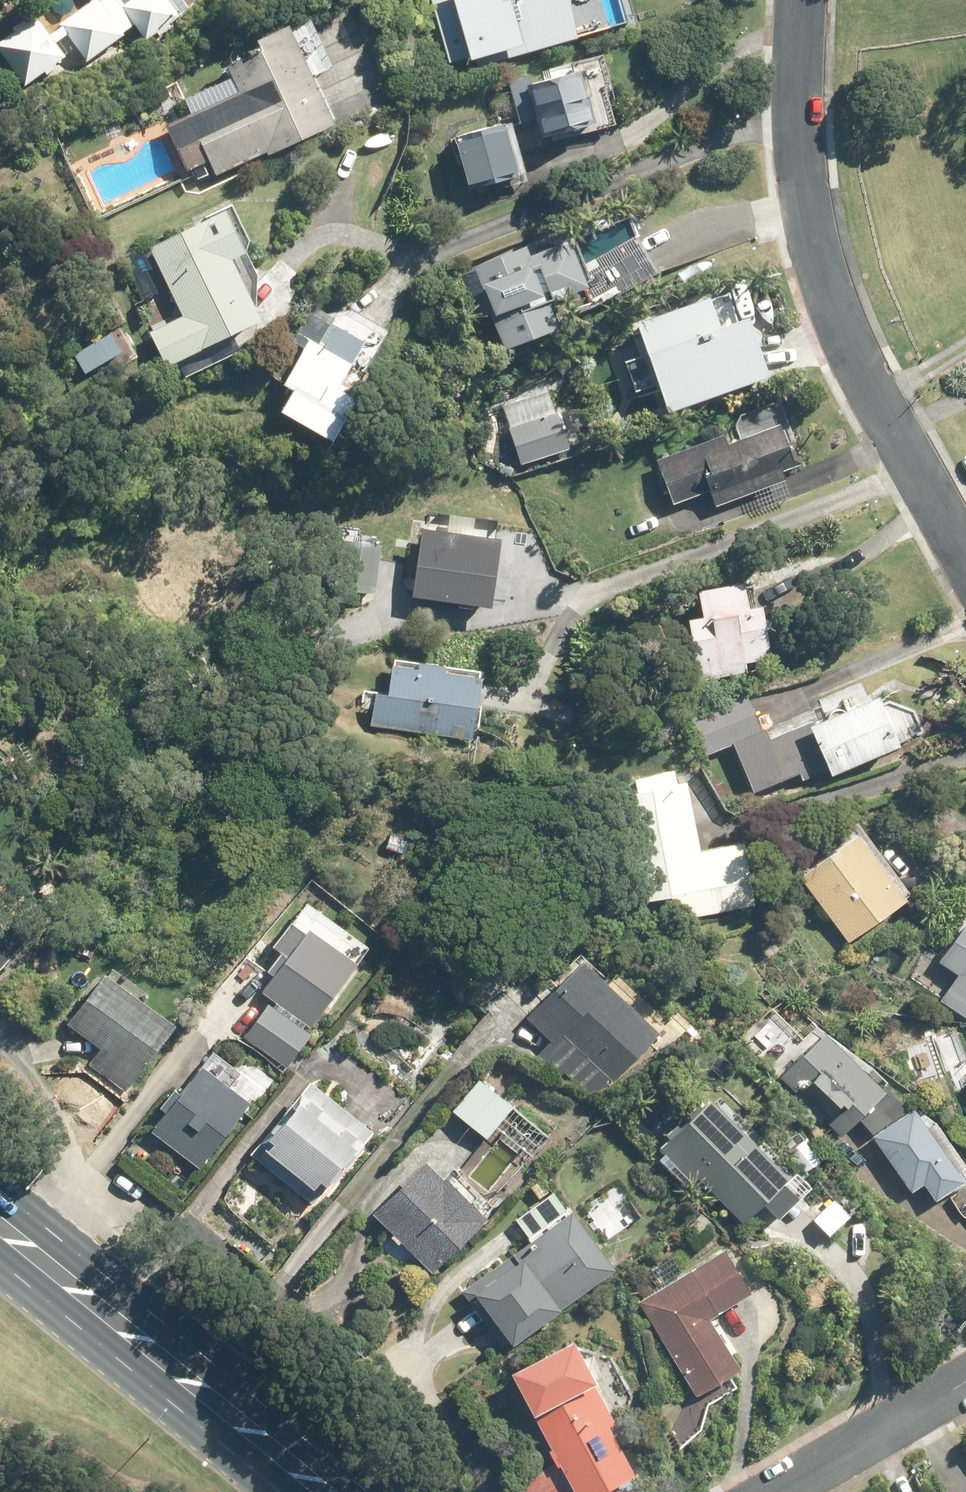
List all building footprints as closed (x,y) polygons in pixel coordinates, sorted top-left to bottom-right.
[(11,28),(13,31),(0,39),(0,55),(23,89),(55,68),(51,63),(62,56),(52,42),(64,33),(83,61),(119,36),(117,34),(131,24),(143,41),(155,33),(157,35),(167,28),(165,24),(175,16),(164,0),(88,0),(58,22),(61,26),(46,36),(32,17),(22,24),(20,21),(11,28)] [(448,64),(472,57),(475,67),(573,37),(562,0),(429,0),(448,64)] [(237,92),(163,127),(183,171),(207,160),(214,174),(263,151),(265,154),(329,124),(282,25),(251,39),(256,49),(223,64),(237,92)] [(528,76),(505,84),(518,123),(531,119),(538,138),(589,122),(572,69),(530,83),(528,76)] [(505,122),(451,136),(465,190),(520,175),(505,122)] [(255,321),(227,259),(240,252),(221,213),(146,248),(178,317),(147,331),(163,366),(188,354),(197,371),(219,361),(210,341),(255,321)] [(633,238),(593,260),(614,295),(653,273),(633,238)] [(470,266),(472,273),(458,278),(473,318),(486,313),(499,349),(553,327),(543,301),(582,286),(564,241),(525,256),(521,246),(470,266)] [(627,326),(660,420),(762,384),(740,323),(734,324),(733,322),(733,320),(724,296),(705,302),(704,299),(627,326)] [(341,404),(328,396),(362,342),(330,322),(325,330),(306,319),(296,333),(299,335),(293,344),(301,349),(279,385),(289,391),(276,412),(324,442),(340,416),(336,413),(341,404)] [(546,394),(499,410),(519,466),(566,450),(546,394)] [(158,408),(147,414),(151,422),(162,417),(158,408)] [(721,436),(654,460),(670,504),(708,490),(714,506),(782,480),(778,467),(791,463),(777,425),(724,445),(721,436)] [(469,537),(471,518),(447,514),(444,535),(427,532),(426,539),(415,537),(407,597),(486,608),(495,546),(490,545),(491,540),(469,537)] [(343,541),(336,588),(372,592),(378,545),(343,541)] [(692,592),(697,618),(685,620),(695,674),(766,661),(757,608),(743,610),(738,584),(692,592)] [(369,726),(470,741),(479,680),(438,674),(439,666),(415,662),(414,672),(387,668),(383,696),(373,695),(369,726)] [(872,699),(769,740),(765,730),(757,733),(744,697),(694,717),(708,753),(731,743),(752,798),(826,769),(828,774),(892,749),(872,699)] [(627,779),(628,783),(607,787),(629,905),(668,898),(672,921),(749,907),(737,843),(694,851),(681,782),(671,784),(669,772),(627,779)] [(851,834),(796,877),(846,942),(901,900),(851,834)] [(389,837),(387,850),(404,854),(407,840),(389,837)] [(939,1002),(965,1018),(965,1016),(965,922),(964,921),(938,962),(957,975),(939,1002)] [(264,974),(270,979),(260,992),(278,1005),(289,1014),(308,1027),(353,964),(303,930),(300,934),(286,924),(269,947),(278,954),(264,974)] [(525,1020),(548,1041),(533,1058),(557,1079),(563,1073),(592,1099),(609,1081),(611,1082),(655,1034),(577,963),(525,1020)] [(100,976),(66,1024),(99,1049),(87,1066),(123,1092),(170,1027),(100,976)] [(789,1003),(778,1016),(788,1025),(799,1012),(789,1003)] [(285,1072),(310,1040),(299,1032),(292,1026),(285,1021),(273,1012),(267,1008),(243,1040),(285,1072)] [(822,1034),(778,1079),(838,1138),(858,1119),(910,1193),(922,1185),(934,1202),(962,1182),(910,1109),(907,1111),(884,1089),(880,1092),(822,1034)] [(164,1114),(150,1132),(197,1168),(246,1103),(226,1088),(236,1074),(208,1053),(175,1096),(169,1091),(156,1109),(164,1114)] [(477,1079),(451,1110),(484,1138),(510,1107),(477,1079)] [(248,1155),(310,1205),(368,1133),(306,1083),(248,1155)] [(659,1133),(665,1140),(655,1151),(689,1185),(694,1180),(705,1191),(700,1196),(710,1205),(715,1200),(740,1224),(783,1181),(706,1103),(698,1111),(690,1103),(659,1133)] [(647,1111),(634,1124),(644,1135),(658,1122),(647,1111)] [(411,1253),(406,1258),(416,1267),(419,1263),(431,1275),(484,1221),(439,1178),(438,1179),(421,1163),(371,1214),(411,1253)] [(528,1190),(537,1199),(545,1192),(536,1182),(528,1190)] [(549,1193),(512,1220),(526,1238),(456,1290),(458,1293),(464,1302),(470,1297),(505,1344),(609,1266),(567,1209),(563,1212),(549,1193)] [(836,1211),(826,1221),(834,1230),(845,1218),(836,1211)] [(737,1372),(706,1322),(751,1295),(722,1250),(637,1303),(695,1397),(737,1372)] [(548,1452),(553,1462),(518,1480),(520,1484),(524,1491),(590,1491),(627,1472),(604,1428),(610,1425),(586,1379),(576,1384),(568,1368),(525,1390),(513,1396),(520,1410),(525,1407),(548,1452)] [(478,1381),(469,1387),(474,1394),(483,1388),(478,1381)]
